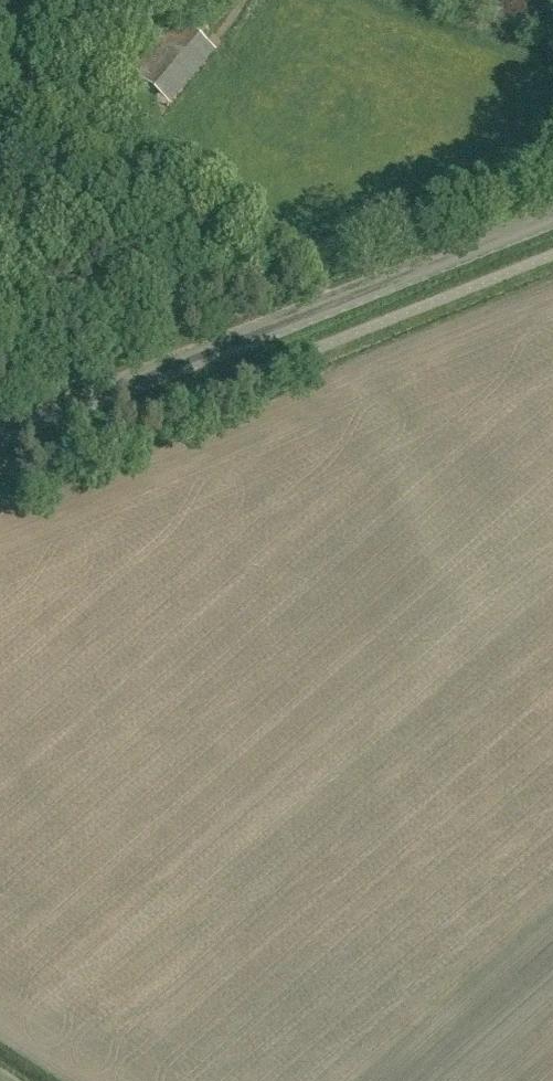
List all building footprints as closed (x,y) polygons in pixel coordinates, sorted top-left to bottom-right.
[(133,74),(171,107),(216,55),(172,17),(161,30),(167,35),(133,74)]
